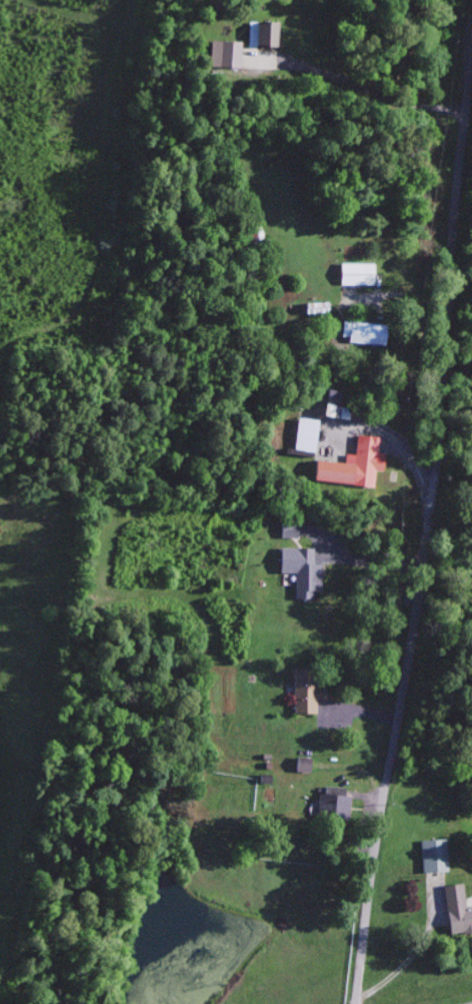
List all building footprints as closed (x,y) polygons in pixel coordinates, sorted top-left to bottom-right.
[(276,23),(247,22),(246,46),(276,47),(276,23)] [(216,67),(239,68),(240,42),(217,41),(216,67)] [(383,344),(384,324),(341,323),(340,342),(383,344)] [(318,421),(299,418),(294,450),(314,453),(318,421)] [(311,481),(373,488),(375,471),(382,472),(384,454),(377,453),(378,438),(356,436),(354,456),(345,455),(344,464),(313,461),(311,481)] [(313,550),(279,549),(279,574),(295,574),(295,599),(313,600),(313,592),(320,592),(321,565),(313,565),(313,550)] [(299,670),(300,714),(324,713),(324,684),(328,684),(327,669),(299,670)] [(350,795),(323,794),(323,807),(316,807),(316,817),(350,818),(350,795)] [(447,839),(421,840),(422,872),(448,871),(447,839)] [(462,883),(443,886),(449,933),(471,931),(471,907),(465,908),(462,883)]
